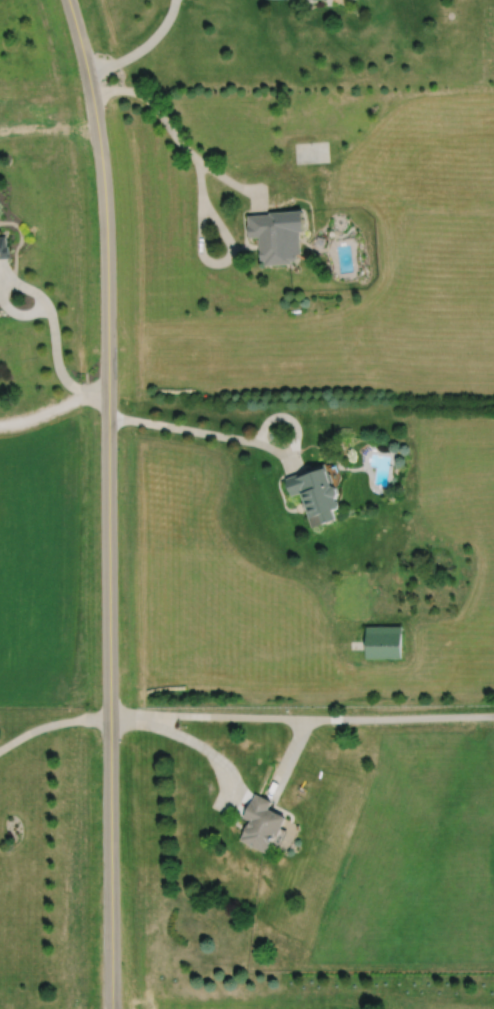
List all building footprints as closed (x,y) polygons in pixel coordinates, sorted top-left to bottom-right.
[(257,238),(258,265),(289,264),(289,213),(245,214),(245,238),(257,238)] [(299,494),(308,527),(333,520),(331,511),(338,509),(326,467),(283,480),(287,497),(299,494)] [(399,627),(363,627),(363,659),(399,659),(399,627)] [(234,840),(265,853),(280,817),(265,811),(268,802),(253,796),(234,840)]
